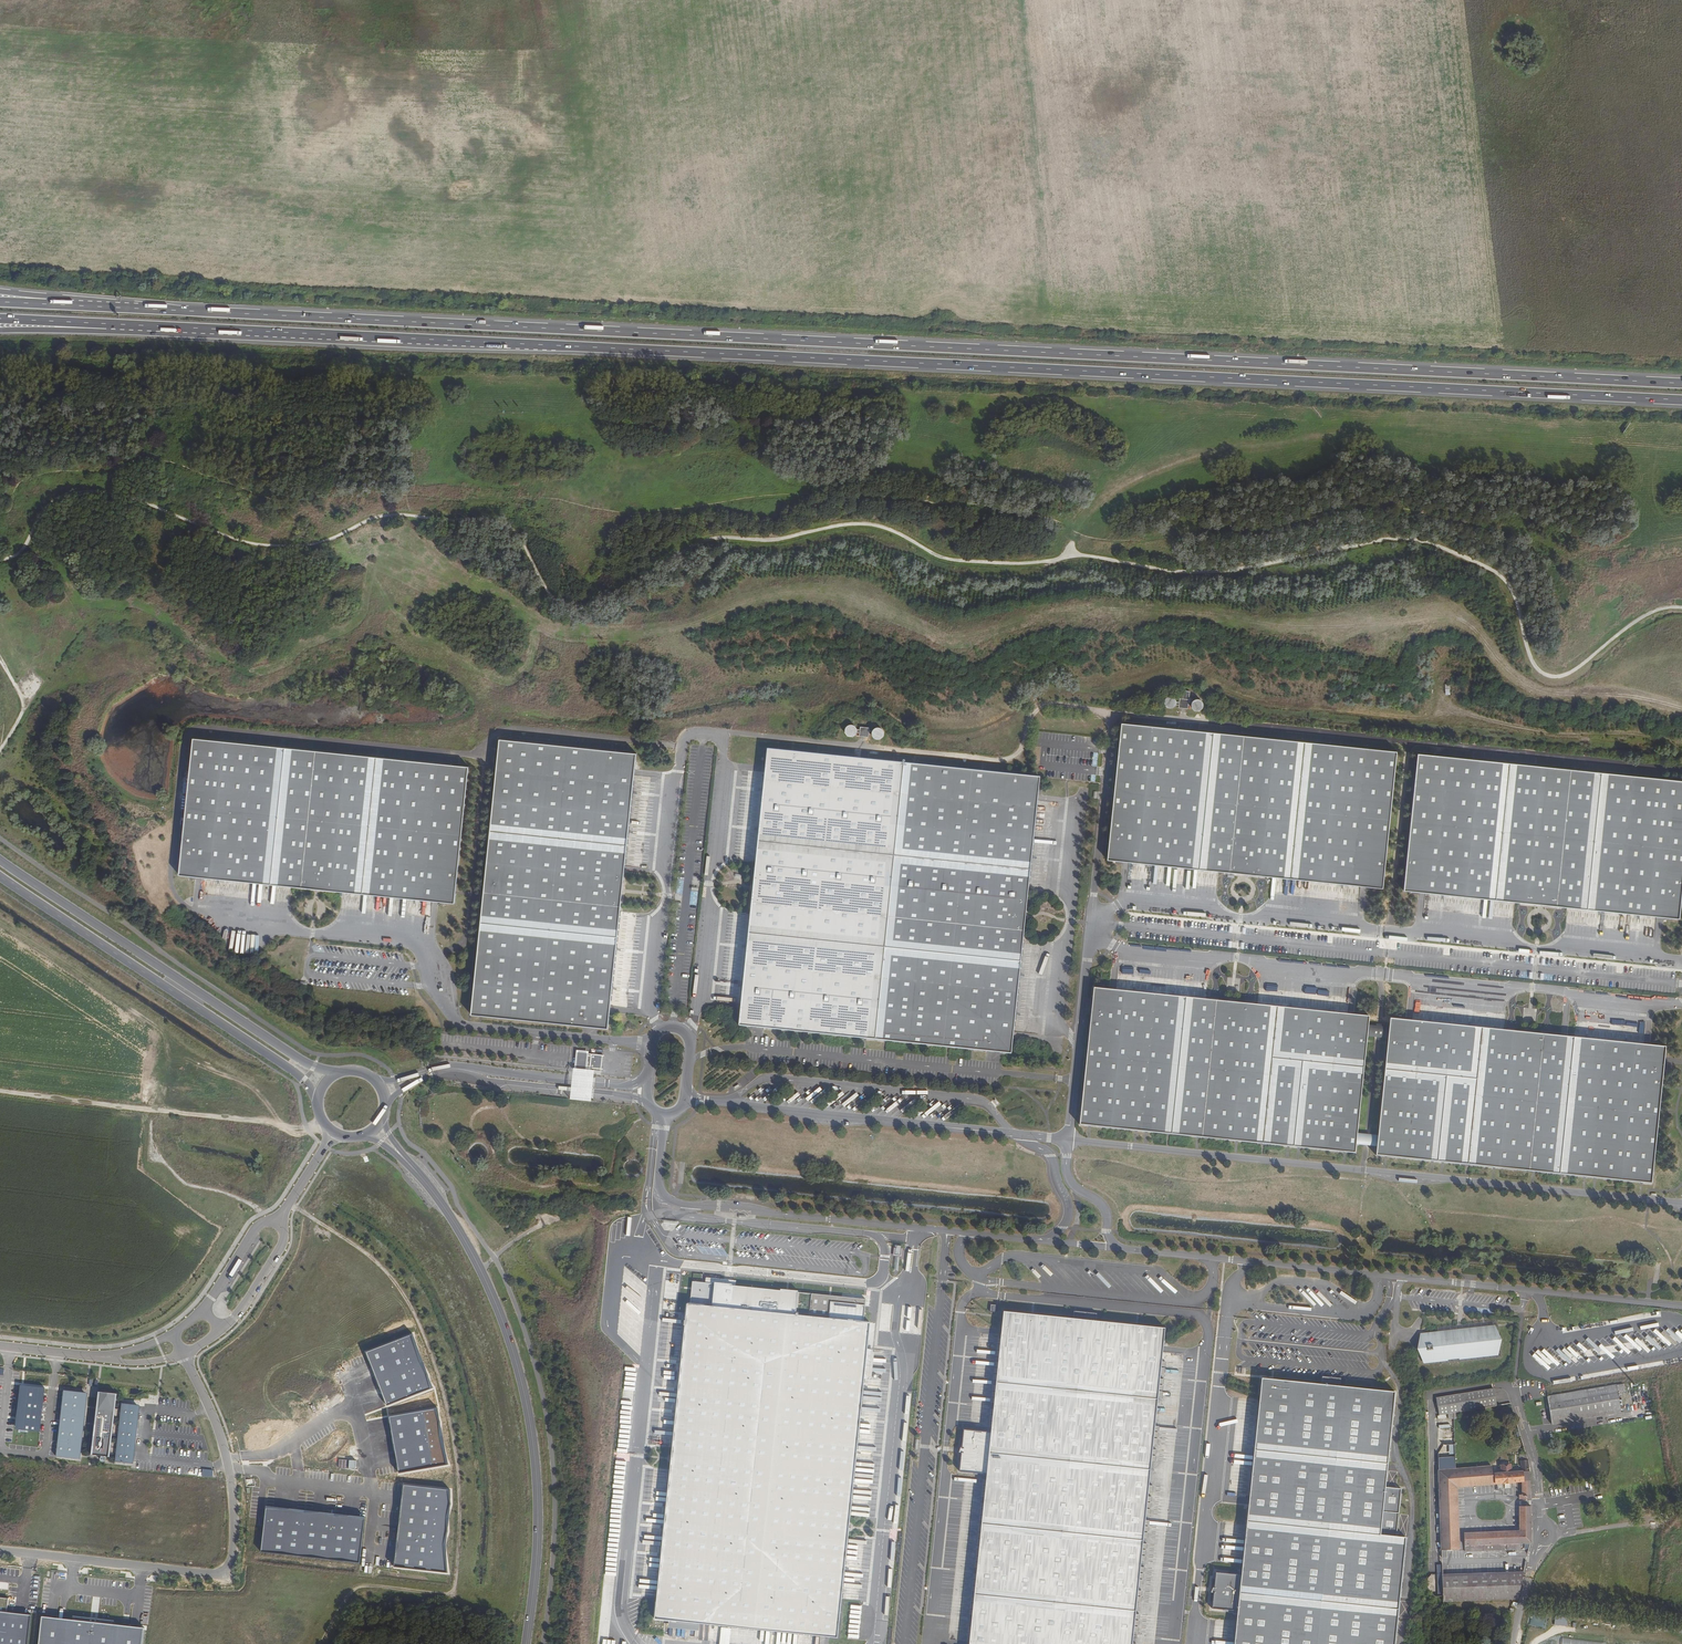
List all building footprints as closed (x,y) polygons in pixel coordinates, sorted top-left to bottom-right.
[(1183,698),(1179,698),(1179,708),(1188,708),(1189,691),(1183,691),(1183,698)] [(1172,707),(1175,699),(1166,697),(1164,705),(1172,707)] [(1202,707),(1199,698),(1190,702),(1194,711),(1202,707)] [(1115,858),(1386,886),(1400,749),(1129,721),(1115,858)] [(856,732),(851,724),(843,729),(848,737),(856,732)] [(869,736),(878,740),(883,730),(874,726),(869,736)] [(859,735),(867,736),(868,728),(860,727),(859,735)] [(478,1017),(615,1031),(643,753),(605,749),(506,739),(478,1017)] [(186,878),(462,905),(475,768),(200,740),(186,878)] [(773,750),(745,1028),(1019,1056),(1047,778),(773,750)] [(1420,751),(1406,888),(1681,916),(1681,915),(1681,777),(1420,751)] [(1359,1151),(1373,1014),(1102,986),(1089,1123),(1359,1151)] [(1655,1181),(1669,1044),(1393,1016),(1379,1153),(1655,1181)] [(589,1072),(590,1068),(603,1070),(605,1055),(579,1052),(576,1071),(589,1072)] [(838,1641),(872,1296),(689,1278),(655,1623),(838,1641)] [(997,1315),(998,1303),(989,1303),(988,1314),(997,1315)] [(1165,1329),(1096,1322),(1097,1314),(1074,1311),(1073,1319),(1003,1312),(990,1436),(966,1434),(962,1470),(987,1473),(969,1643),(1133,1643),(1165,1329)] [(1493,1338),(1496,1337),(1494,1325),(1488,1326),(1488,1328),(1491,1327),(1493,1338)] [(1475,1327),(1438,1332),(1438,1335),(1421,1337),(1422,1347),(1421,1347),(1421,1350),(1423,1350),(1424,1360),(1441,1358),(1441,1360),(1498,1354),(1496,1337),(1493,1338),(1491,1327),(1488,1328),(1488,1326),(1481,1327),(1482,1328),(1475,1329),(1475,1327)] [(431,1388),(411,1335),(366,1351),(386,1405),(431,1388)] [(1260,1375),(1237,1571),(1237,1573),(1221,1572),(1210,1570),(1208,1586),(1210,1587),(1209,1591),(1208,1590),(1206,1606),(1218,1607),(1233,1609),(1233,1611),(1229,1643),(1395,1643),(1407,1537),(1396,1536),(1401,1489),(1386,1487),(1394,1391),(1339,1384),(1340,1378),(1320,1375),(1319,1382),(1260,1375)] [(1552,1424),(1621,1413),(1618,1392),(1616,1385),(1547,1397),(1552,1424)] [(40,1430),(45,1388),(20,1386),(16,1428),(40,1430)] [(1494,1388),(1474,1392),(1477,1409),(1496,1405),(1494,1388)] [(88,1392),(63,1390),(56,1456),(80,1459),(88,1392)] [(117,1394),(98,1392),(91,1456),(110,1458),(117,1394)] [(1455,1395),(1456,1412),(1459,1412),(1468,1410),(1477,1409),(1474,1392),(1455,1395)] [(1455,1395),(1436,1398),(1439,1415),(1445,1414),(1448,1413),(1453,1412),(1456,1412),(1455,1395)] [(122,1403),(115,1461),(133,1464),(140,1405),(122,1403)] [(449,1465),(438,1408),(389,1418),(400,1475),(449,1465)] [(36,1443),(36,1435),(19,1435),(18,1443),(36,1443)] [(1492,1466),(1438,1470),(1441,1550),(1459,1549),(1457,1487),(1495,1484),(1502,1483),(1503,1483),(1512,1483),(1512,1482),(1522,1482),(1522,1495),(1519,1495),(1520,1499),(1530,1499),(1530,1481),(1528,1460),(1526,1453),(1520,1454),(1522,1471),(1511,1472),(1511,1465),(1501,1466),(1502,1473),(1492,1474),(1492,1466)] [(339,1468),(355,1469),(356,1460),(339,1460),(339,1468)] [(203,1469),(202,1476),(212,1477),(213,1470),(203,1469)] [(452,1490),(405,1485),(397,1566),(452,1572),(448,1545),(452,1532),(450,1517),(455,1504),(452,1490)] [(1531,1506),(1520,1506),(1520,1531),(1464,1533),(1465,1551),(1505,1550),(1505,1544),(1506,1544),(1507,1550),(1521,1549),(1521,1543),(1531,1543),(1531,1506)] [(365,1519),(266,1508),(261,1551),(360,1562),(365,1519)] [(608,1546),(607,1560),(618,1561),(620,1543),(609,1542),(608,1546)] [(1524,1572),(1508,1573),(1508,1575),(1509,1600),(1518,1599),(1524,1572)] [(1508,1575),(1442,1578),(1443,1601),(1509,1600),(1508,1575)] [(1410,1620),(1411,1602),(1400,1602),(1399,1619),(1410,1620)] [(31,1615),(0,1611),(0,1643),(28,1643),(31,1615)] [(1532,1614),(1530,1624),(1544,1627),(1545,1616),(1532,1614)] [(43,1643),(146,1643),(148,1628),(46,1618),(43,1643)]
